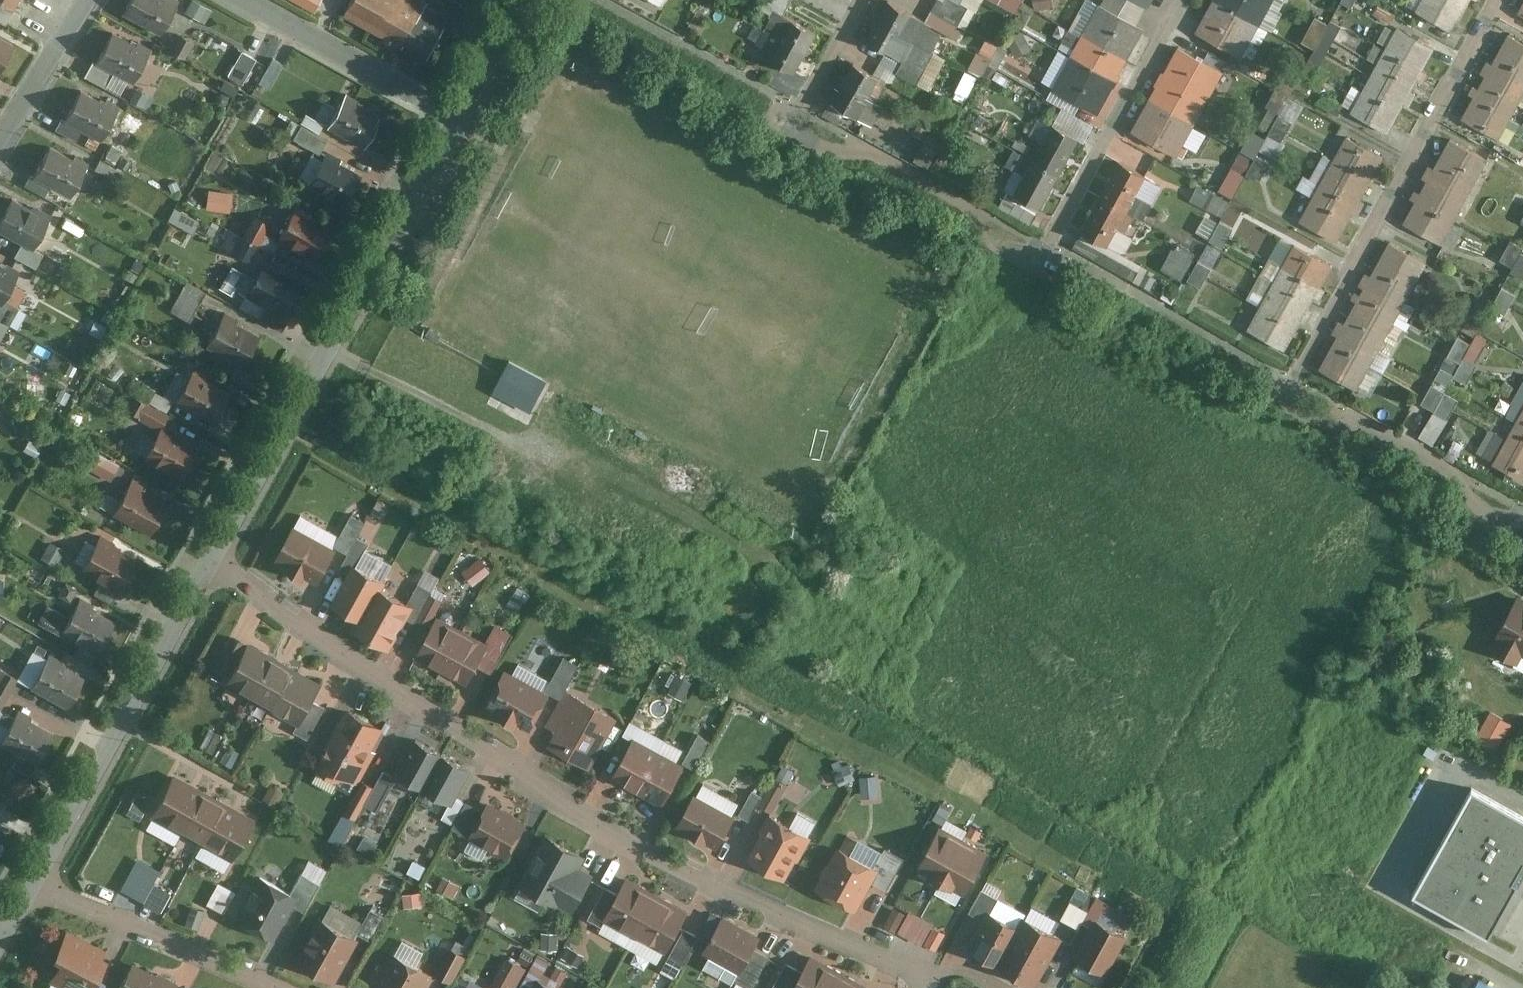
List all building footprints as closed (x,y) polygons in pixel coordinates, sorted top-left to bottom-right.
[(21,0),(0,0),(0,6),(13,14),(21,0)] [(121,18),(159,38),(178,2),(174,0),(130,0),(121,18)] [(318,11),(323,0),(295,0),(318,11)] [(341,18),(401,51),(403,47),(428,61),(446,29),(423,17),(429,5),(420,0),(351,0),(341,18)] [(804,55),(815,34),(782,15),(791,0),(761,0),(756,9),(770,17),(762,33),(804,55)] [(936,1),(930,12),(957,27),(966,10),(959,6),(946,0),(943,0),(941,3),(936,1)] [(1035,5),(1054,13),(1060,0),(1037,0),(1035,5)] [(1148,9),(1152,0),(1131,0),(1148,9)] [(1194,27),(1241,54),(1259,22),(1219,0),(1209,0),(1194,27)] [(1259,22),(1271,0),(1270,0),(1219,0),(1259,22)] [(1416,11),(1453,31),(1470,0),(1422,0),(1416,11)] [(924,22),(888,2),(876,24),(931,55),(942,32),(924,22)] [(1126,61),(1143,32),(1098,6),(1081,36),(1126,61)] [(957,27),(930,12),(924,22),(942,32),(956,40),(962,30),(957,27)] [(1319,12),(1304,43),(1330,55),(1344,24),(1319,12)] [(914,87),(931,55),(876,24),(864,46),(900,65),(894,75),(914,87)] [(1397,28),(1378,63),(1414,83),(1418,78),(1423,81),(1428,72),(1422,69),(1434,48),(1397,28)] [(138,42),(114,29),(98,61),(115,69),(136,80),(153,45),(140,38),(138,42)] [(804,55),(762,33),(754,47),(763,52),(759,58),(792,76),(804,55)] [(1462,118),(1500,139),(1522,96),(1522,42),(1509,34),(1492,64),(1488,62),(1481,73),(1486,76),(1462,118)] [(14,44),(0,36),(0,68),(14,44)] [(1126,61),(1081,36),(1070,56),(1115,81),(1126,61)] [(982,39),(975,71),(988,74),(990,63),(1006,66),(1010,44),(982,39)] [(565,40),(559,52),(567,56),(574,44),(565,40)] [(1177,44),(1160,75),(1206,99),(1222,68),(1177,44)] [(230,74),(245,83),(260,57),(245,49),(230,74)] [(273,56),(263,84),(275,89),(285,60),(273,56)] [(1095,117),(1115,81),(1070,56),(1050,91),(1095,117)] [(107,85),(115,69),(98,61),(89,76),(107,85)] [(1378,63),(1371,77),(1412,100),(1416,93),(1411,91),(1414,83),(1378,63)] [(842,87),(882,108),(887,100),(879,96),(887,83),(853,65),(842,87)] [(1147,98),(1193,123),(1206,99),(1160,75),(1147,98)] [(1371,77),(1351,112),(1388,132),(1404,102),(1409,105),(1412,100),(1371,77)] [(82,87),(65,119),(83,128),(102,138),(121,103),(109,97),(107,100),(82,87)] [(882,108),(842,87),(832,107),(871,128),(882,108)] [(361,98),(349,91),(329,126),(365,147),(383,116),(359,102),(361,98)] [(1147,98),(1131,130),(1176,154),(1193,123),(1147,98)] [(328,120),(309,110),(303,120),(322,130),(328,120)] [(514,113),(508,124),(520,130),(526,119),(514,113)] [(1273,158),(1277,160),(1296,121),(1280,113),(1269,135),(1254,127),(1223,191),(1236,197),(1248,172),(1263,179),(1273,158)] [(83,128),(65,119),(62,117),(56,129),(77,140),(83,128)] [(303,120),(294,135),(322,150),(330,136),(303,120)] [(1058,178),(1077,142),(1051,129),(1042,146),(1034,142),(1024,160),(1058,178)] [(1347,136),(1335,158),(1371,179),(1383,157),(1347,136)] [(1427,180),(1404,223),(1440,243),(1487,159),(1451,139),(1434,169),(1430,166),(1423,178),(1427,180)] [(51,186),(71,196),(88,163),(52,143),(34,176),(51,186)] [(308,185),(346,205),(364,172),(341,160),(343,156),(329,149),(308,185)] [(1099,193),(1135,213),(1143,217),(1151,200),(1135,192),(1146,173),(1119,158),(1099,193)] [(1335,158),(1320,185),(1361,209),(1365,202),(1360,199),(1371,179),(1335,158)] [(1040,213),(1058,178),(1024,160),(1016,175),(1023,179),(1013,199),(1040,213)] [(45,196),(51,186),(34,176),(30,174),(24,185),(45,196)] [(1198,233),(1229,246),(1236,229),(1254,237),(1260,223),(1241,215),(1246,203),(1201,184),(1192,203),(1208,210),(1198,233)] [(1320,185),(1312,198),(1349,219),(1353,211),(1358,214),(1361,209),(1320,185)] [(209,208),(235,211),(237,191),(212,188),(209,208)] [(1099,193),(1080,229),(1107,244),(1117,225),(1126,230),(1135,213),(1099,193)] [(0,220),(0,231),(22,243),(33,249),(53,213),(35,203),(32,208),(12,197),(0,220)] [(1312,198),(1300,220),(1337,240),(1349,219),(1312,198)] [(321,258),(336,228),(311,214),(313,210),(300,203),(282,238),(321,258)] [(258,214),(247,233),(261,242),(276,250),(282,240),(269,232),(274,223),(258,214)] [(252,258),(261,242),(247,233),(237,249),(252,258)] [(1511,241),(1501,259),(1515,266),(1522,252),(1522,248),(1511,241)] [(1165,269),(1186,279),(1198,252),(1177,242),(1165,269)] [(1339,335),(1334,342),(1371,363),(1426,263),(1390,242),(1371,276),(1366,273),(1360,285),(1365,288),(1345,323),(1340,320),(1334,332),(1339,335)] [(44,254),(33,249),(22,243),(15,255),(37,266),(44,254)] [(1294,245),(1248,328),(1285,349),(1301,320),(1307,323),(1314,311),(1308,307),(1331,265),(1294,245)] [(1515,266),(1513,272),(1522,277),(1522,252),(1515,266)] [(1204,287),(1216,265),(1202,258),(1190,279),(1204,287)] [(282,266),(268,259),(247,295),(268,305),(262,316),(280,325),(305,281),(281,268),(282,266)] [(2,304),(6,297),(21,269),(7,261),(4,266),(0,264),(0,303),(2,304)] [(189,320),(207,292),(192,282),(174,310),(189,320)] [(1517,294),(1503,287),(1493,306),(1508,313),(1517,294)] [(6,297),(2,304),(0,303),(0,320),(9,325),(21,305),(6,297)] [(1465,328),(1476,335),(1487,317),(1475,311),(1465,328)] [(244,364),(262,334),(238,322),(240,318),(226,312),(208,344),(244,364)] [(1464,358),(1474,363),(1489,337),(1479,332),(1472,344),(1464,358)] [(1464,358),(1472,344),(1459,337),(1449,355),(1462,362),(1464,358)] [(1334,342),(1320,369),(1356,389),(1371,363),(1334,342)] [(1462,362),(1449,355),(1442,367),(1455,374),(1462,362)] [(1455,374),(1455,376),(1468,383),(1478,365),(1474,363),(1464,358),(1462,362),(1455,374)] [(509,361),(493,393),(531,412),(547,381),(509,361)] [(216,420),(232,390),(208,376),(210,373),(196,365),(178,400),(216,420)] [(255,384),(259,376),(238,365),(234,373),(255,384)] [(1455,374),(1442,367),(1433,384),(1446,391),(1455,376),(1455,374)] [(1446,391),(1433,384),(1423,403),(1436,410),(1446,392),(1446,391)] [(1446,392),(1436,410),(1450,418),(1460,400),(1446,392)] [(170,411),(144,398),(135,413),(161,426),(170,411)] [(1436,410),(1423,403),(1417,413),(1430,420),(1436,410)] [(1450,418),(1436,410),(1430,420),(1421,438),(1435,445),(1450,418)] [(193,422),(211,432),(216,423),(198,413),(193,422)] [(1506,439),(1522,449),(1522,425),(1516,421),(1506,439)] [(146,455),(184,475),(201,446),(177,433),(179,430),(165,423),(146,455)] [(1506,439),(1492,462),(1522,479),(1522,449),(1506,439)] [(121,464),(100,453),(92,468),(114,479),(121,464)] [(150,532),(169,501),(146,489),(148,486),(134,479),(114,513),(150,532)] [(358,536),(366,521),(352,513),(335,544),(349,551),(358,536)] [(336,551),(295,528),(278,560),(318,583),(336,551)] [(121,588),(139,558),(114,544),(116,541),(104,535),(84,569),(102,579),(121,588)] [(368,541),(358,536),(349,551),(341,566),(352,571),(357,563),(368,541)] [(484,556),(466,571),(476,584),(494,569),(484,556)] [(384,577),(357,563),(352,571),(334,603),(361,618),(380,585),(384,577)] [(114,602),(121,588),(102,579),(95,592),(114,602)] [(419,582),(409,602),(402,613),(415,620),(416,618),(430,592),(431,589),(419,582)] [(409,602),(380,585),(361,618),(354,630),(385,645),(402,613),(409,602)] [(444,599),(430,592),(416,618),(430,626),(436,614),(444,599)] [(101,649),(117,619),(94,607),(95,604),(81,597),(72,614),(51,603),(40,622),(63,634),(65,631),(83,640),(101,649)] [(1518,597),(1493,639),(1495,640),(1491,648),(1519,663),(1522,654),(1522,600),(1518,597)] [(465,629),(436,614),(430,626),(415,654),(443,669),(465,629)] [(497,626),(488,642),(476,664),(493,672),(514,634),(497,626)] [(465,629),(443,669),(466,682),(476,664),(488,642),(465,629)] [(247,697),(271,654),(234,634),(215,667),(229,674),(223,684),(247,697)] [(101,649),(83,640),(75,654),(93,663),(101,649)] [(32,688),(68,708),(87,675),(63,661),(64,659),(53,653),(32,688)] [(271,710),(294,667),(271,654),(247,697),(271,710)] [(561,697),(579,663),(567,657),(549,691),(561,697)] [(11,692),(19,677),(0,667),(0,686),(11,692)] [(322,682),(294,667),(271,710),(298,724),(295,730),(309,737),(326,706),(312,700),(322,682)] [(549,692),(507,668),(485,706),(528,730),(549,692)] [(0,686),(0,722),(10,727),(0,742),(0,758),(33,775),(56,731),(34,719),(35,716),(21,708),(16,716),(3,708),(11,692),(0,686)] [(592,767),(619,717),(567,689),(547,725),(558,731),(550,744),(592,767)] [(385,726),(348,707),(315,766),(351,786),(355,781),(358,783),(377,751),(373,748),(385,726)] [(697,767),(712,740),(701,734),(686,761),(697,767)] [(423,788),(442,752),(414,736),(403,756),(395,752),(379,779),(392,786),(398,774),(423,788)] [(613,778),(639,792),(662,750),(636,737),(613,778)] [(687,765),(662,750),(639,792),(664,806),(687,765)] [(473,768),(442,752),(423,788),(451,803),(443,817),(453,823),(465,801),(457,797),(473,768)] [(180,832),(205,790),(173,772),(148,814),(180,832)] [(866,801),(885,799),(881,774),(862,776),(866,801)] [(775,811),(789,784),(776,778),(762,805),(775,811)] [(358,816),(373,787),(364,782),(349,812),(358,816)] [(225,803),(205,790),(180,832),(202,844),(225,803)] [(750,818),(763,796),(755,791),(742,814),(750,818)] [(1522,875),(1522,822),(1469,791),(1412,892),(1489,935),(1522,875)] [(719,848),(737,815),(697,793),(679,826),(719,848)] [(467,800),(452,828),(509,859),(528,822),(489,801),(484,809),(467,800)] [(231,859),(254,819),(225,803),(202,844),(231,859)] [(789,879),(813,837),(770,817),(748,858),(789,879)] [(944,882),(968,841),(943,827),(918,868),(944,882)] [(581,866),(586,857),(547,835),(522,883),(574,912),(595,873),(581,866)] [(992,854),(968,841),(944,882),(967,896),(992,854)] [(891,892),(907,860),(891,852),(882,869),(842,848),(820,892),(859,912),(875,884),(891,892)] [(259,874),(234,919),(274,941),(293,905),(306,912),(330,870),(310,859),(291,892),(259,874)] [(636,935),(659,893),(628,876),(619,893),(604,919),(636,935)] [(146,903),(166,913),(178,889),(158,879),(146,903)] [(227,913),(239,891),(221,881),(209,903),(227,913)] [(608,887),(590,918),(601,925),(604,919),(619,893),(608,887)] [(1001,965),(1023,926),(994,911),(1001,898),(985,889),(973,911),(985,918),(968,947),(1001,965)] [(667,952),(690,910),(659,893),(636,935),(667,952)] [(941,949),(951,927),(898,905),(888,926),(941,949)] [(373,940),(385,916),(371,908),(358,934),(373,940)] [(763,936),(725,915),(703,954),(741,975),(756,948),(763,936)] [(1038,985),(1065,937),(1028,917),(1023,926),(1001,965),(1038,985)] [(332,926),(319,920),(298,963),(337,982),(358,939),(332,926)] [(1112,973),(1131,936),(1100,920),(1081,957),(1112,973)] [(686,961),(698,936),(686,929),(673,955),(686,961)] [(53,981),(67,987),(97,987),(112,959),(106,955),(109,950),(71,931),(58,956),(66,959),(53,981)] [(451,983),(466,956),(451,948),(437,975),(451,983)] [(756,948),(741,975),(737,982),(749,987),(754,987),(771,957),(756,948)] [(391,954),(381,972),(386,975),(379,987),(425,987),(431,977),(391,954)] [(537,984),(550,962),(539,955),(525,977),(537,984)] [(846,972),(815,955),(805,973),(796,987),(837,987),(846,972)] [(527,970),(508,959),(493,986),(496,987),(516,987),(527,970)] [(137,964),(123,987),(181,987),(137,964)] [(805,973),(789,964),(775,987),(796,987),(805,973)] [(873,987),(846,972),(837,987),(872,987),(873,987)] [(541,979),(536,987),(557,987),(541,979)] [(1480,979),(1475,987),(1497,987),(1480,979)]
